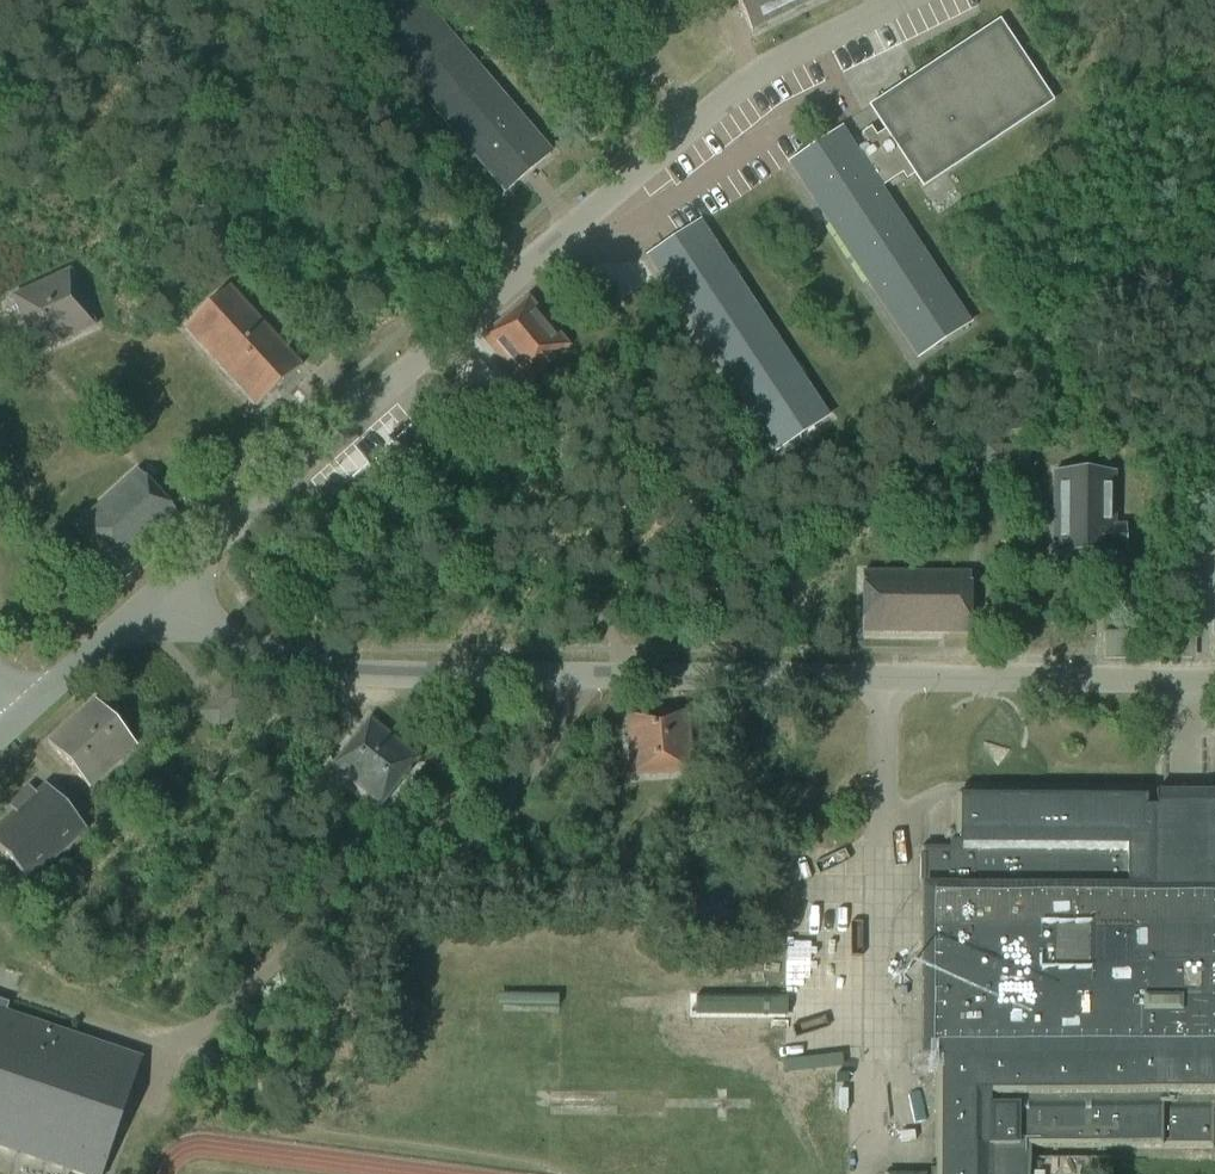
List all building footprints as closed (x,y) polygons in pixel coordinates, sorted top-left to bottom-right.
[(534,168),(551,153),(420,0),(388,0),(360,24),(504,193),(534,168)] [(751,32),(817,0),(735,0),(751,32)] [(974,44),(972,45),(972,46),(950,60),(948,61),(948,62),(926,76),(925,76),(923,77),(923,78),(901,92),(899,93),(899,94),(877,108),(875,109),(876,111),(889,130),(877,138),(871,129),(862,135),(867,144),(855,152),(841,131),(790,165),(918,359),(969,325),(880,190),(902,175),(906,182),(918,174),(923,182),(922,182),(924,184),(926,183),(926,182),(948,168),(950,167),(950,166),(972,152),(973,152),(975,151),(974,150),(997,136),(999,135),(999,134),(1021,119),(1021,120),(1023,118),(1045,103),(1046,104),(1048,102),(1046,100),(1046,101),(1031,78),(1032,78),(1030,76),(1015,54),(1016,54),(1014,52),(1000,30),(999,28),(996,29),(997,29),(974,44)] [(700,225),(648,258),(776,452),(827,418),(700,225)] [(12,297),(19,312),(37,353),(95,327),(70,271),(12,297)] [(256,408),(281,385),(301,367),(229,288),(184,329),(256,408)] [(523,387),(544,370),(569,348),(528,299),(482,339),(523,387)] [(178,517),(166,504),(137,472),(79,524),(120,569),(148,545),(154,552),(174,533),(168,526),(178,517)] [(1053,556),(1105,557),(1114,557),(1114,554),(1124,554),(1124,555),(1126,555),(1126,526),(1124,526),(1124,527),(1114,527),(1115,474),(1054,473),(1053,556)] [(969,635),(970,612),(970,574),(863,573),(862,634),(969,635)] [(1126,660),(1127,660),(1127,634),(1104,633),(1104,660),(1126,660)] [(1182,660),(1192,660),(1196,660),(1196,636),(1182,636),(1182,660)] [(229,687),(212,704),(203,713),(202,713),(201,714),(202,714),(201,715),(202,716),(203,715),(217,730),(216,731),(218,732),(218,731),(219,732),(220,731),(219,730),(246,704),(247,705),(248,704),(247,703),(248,702),(247,701),(246,702),(232,687),(231,685),(231,686),(230,686),(229,687)] [(136,747),(100,706),(95,701),(48,744),(89,789),(136,747)] [(687,710),(672,711),(626,714),(631,778),(692,774),(687,710)] [(369,720),(360,732),(331,768),(381,808),(419,760),(369,720)] [(52,793),(45,786),(35,795),(29,788),(9,806),(15,813),(0,827),(0,852),(28,883),(86,831),(52,793)] [(1030,1159),(1030,1149),(1212,1151),(1213,1108),(1209,1108),(1209,1104),(1214,1104),(1214,811),(1207,811),(1202,806),(1168,805),(1162,811),(1146,811),(1146,799),(955,798),(954,840),(958,840),(958,844),(949,844),(949,849),(920,849),(920,891),(955,891),(955,901),(937,901),(936,1045),(954,1045),(954,1055),(936,1055),(935,1170),(930,1170),(930,1173),(1029,1173),(1030,1159)] [(130,1093),(141,1060),(139,1059),(139,1060),(5,1014),(8,1007),(6,1007),(5,1010),(0,1009),(0,1148),(77,1173),(102,1173),(130,1093)]
